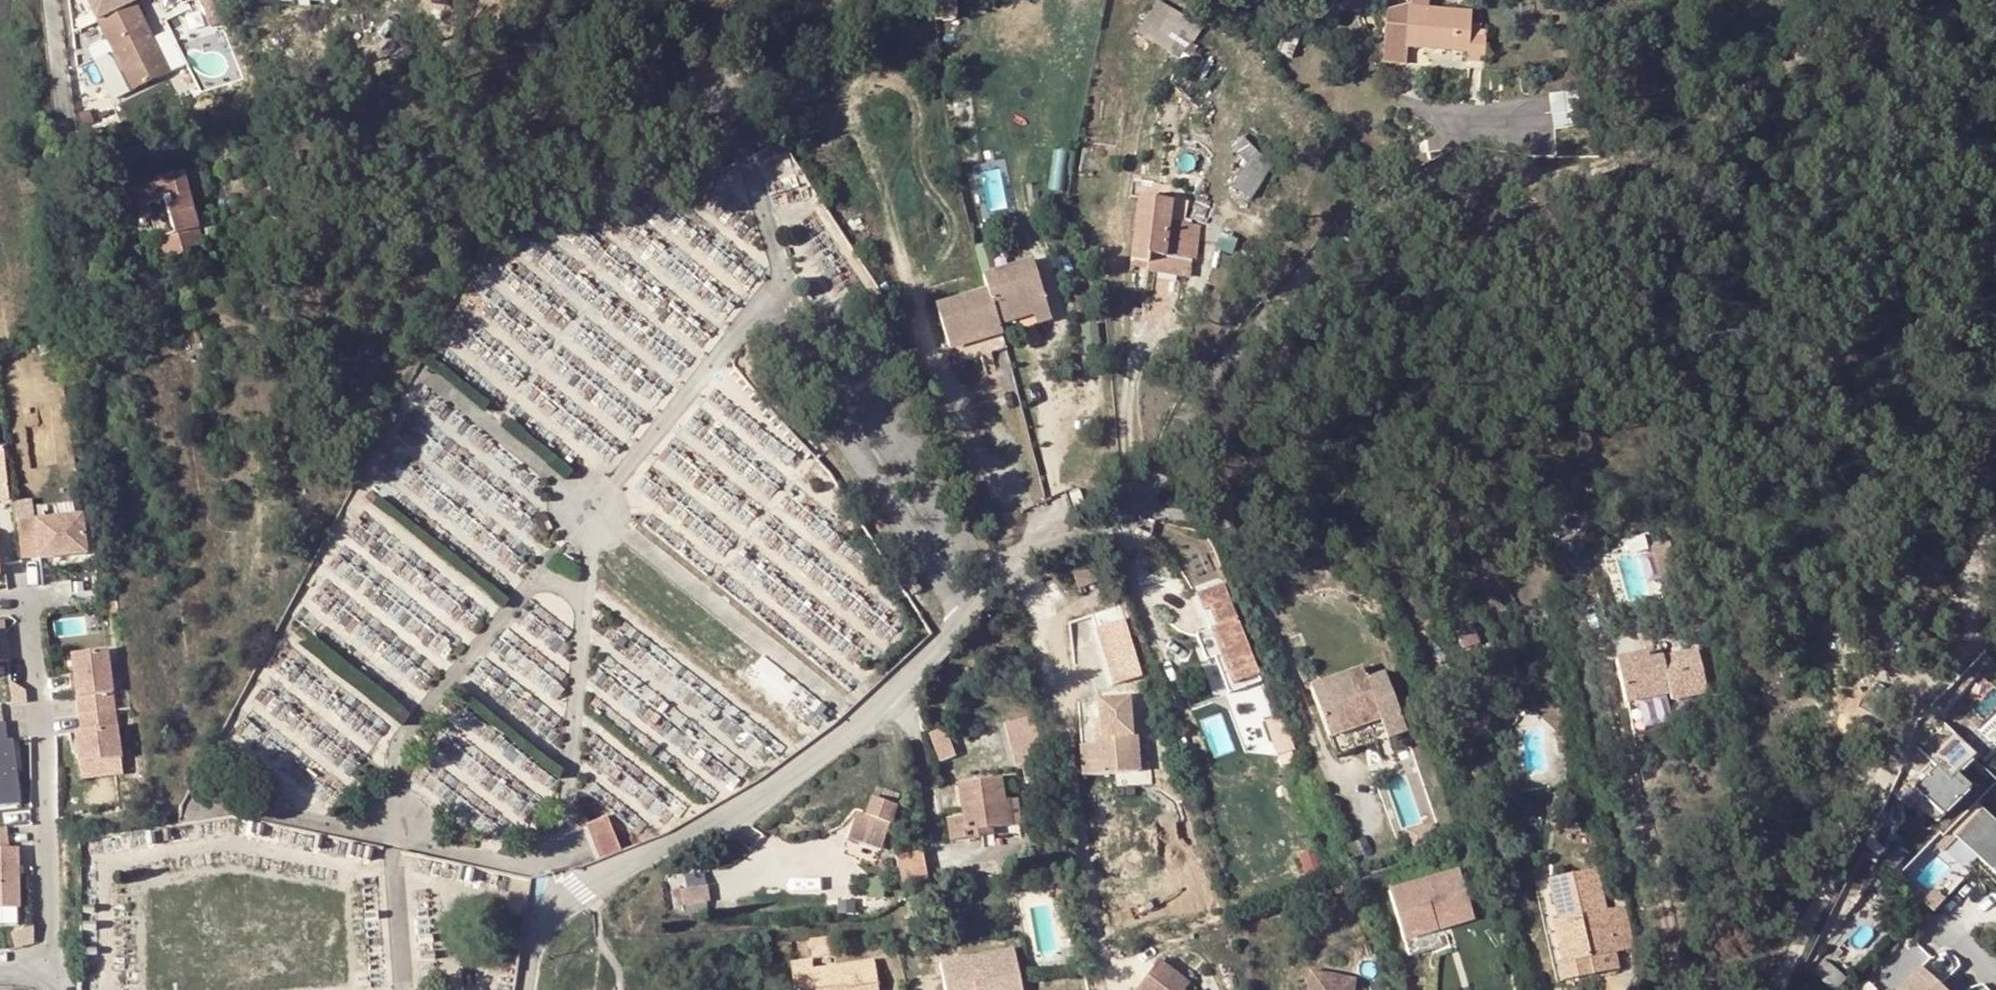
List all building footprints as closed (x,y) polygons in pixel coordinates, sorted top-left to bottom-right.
[(117,62),(131,91),(169,71),(136,3),(143,0),(86,0),(117,62)] [(1409,9),(1407,50),(1469,55),(1469,64),(1485,64),(1486,33),(1471,31),(1472,6),(1456,5),(1456,11),(1431,10),(1431,0),(1413,0),(1412,9),(1409,9)] [(1397,65),(1406,65),(1407,50),(1409,9),(1391,8),(1383,8),(1380,63),(1397,65)] [(1188,21),(1180,32),(1195,41),(1202,30),(1188,21)] [(1195,54),(1199,49),(1193,45),(1195,41),(1180,32),(1168,52),(1195,68),(1202,58),(1195,54)] [(116,98),(131,91),(117,62),(102,70),(116,98)] [(1278,162),(1242,137),(1232,150),(1256,165),(1244,191),(1256,198),(1278,162)] [(201,168),(142,184),(148,207),(162,260),(203,249),(191,202),(208,197),(201,168)] [(140,210),(148,207),(142,184),(134,186),(140,210)] [(1131,262),(1148,263),(1148,257),(1196,262),(1201,228),(1169,224),(1172,203),(1138,198),(1131,262)] [(104,230),(102,221),(93,223),(94,232),(104,230)] [(1194,277),(1196,262),(1148,257),(1148,263),(1147,272),(1194,277)] [(1038,310),(1054,305),(1040,260),(989,276),(994,290),(986,292),(998,335),(1009,332),(1005,320),(1038,310)] [(942,306),(955,348),(998,335),(986,292),(942,306)] [(1059,321),(1054,305),(1038,310),(1043,325),(1059,321)] [(1002,352),(1014,349),(1010,335),(1009,332),(998,335),(1002,352)] [(998,335),(955,348),(960,366),(1002,352),(998,335)] [(81,516),(17,524),(21,559),(39,557),(40,560),(86,554),(81,516)] [(1106,582),(1100,566),(1080,573),(1086,589),(1106,582)] [(926,592),(917,577),(909,583),(918,597),(926,592)] [(1260,667),(1227,584),(1205,593),(1211,610),(1218,629),(1228,655),(1240,685),(1264,676),(1260,667)] [(1204,611),(1211,610),(1205,593),(1198,596),(1204,611)] [(117,603),(104,604),(105,615),(119,614),(117,603)] [(1480,644),(1473,625),(1458,631),(1464,649),(1480,644)] [(1656,654),(1658,663),(1669,660),(1665,647),(1655,650),(1656,654)] [(78,765),(120,760),(106,651),(72,656),(81,733),(74,734),(78,765)] [(1678,696),(1679,703),(1716,694),(1706,651),(1669,660),(1658,663),(1656,654),(1623,662),(1634,707),(1678,696)] [(1363,669),(1310,688),(1329,739),(1380,720),(1387,739),(1407,732),(1385,675),(1368,681),(1363,669)] [(1081,743),(1082,772),(1137,770),(1136,732),(1131,732),(1129,697),(1100,698),(1101,721),(1102,733),(1097,734),(1097,742),(1081,743)] [(1281,719),(1295,752),(1304,747),(1291,715),(1281,719)] [(1380,720),(1329,739),(1336,758),(1387,739),(1380,720)] [(1042,751),(1036,721),(1007,725),(1013,754),(1042,751)] [(4,724),(0,725),(0,808),(21,805),(12,741),(6,741),(4,724)] [(948,729),(932,735),(941,761),(957,755),(948,729)] [(1564,741),(1563,729),(1556,730),(1557,742),(1564,741)] [(1900,782),(1934,812),(1963,780),(1950,769),(1967,750),(1945,731),(1900,782)] [(952,842),(983,838),(982,829),(993,828),(1008,826),(1004,801),(1001,778),(959,784),(964,817),(948,820),(952,842)] [(876,793),(868,816),(890,824),(898,800),(876,793)] [(1012,800),(1004,801),(1008,826),(1016,825),(1012,800)] [(1982,806),(1955,834),(1995,876),(1995,821),(1982,806)] [(864,815),(857,813),(849,838),(880,848),(882,849),(885,841),(890,824),(868,816),(864,815)] [(592,824),(595,832),(612,825),(608,817),(592,824)] [(1439,838),(1434,823),(1408,831),(1413,847),(1439,838)] [(606,857),(622,850),(612,825),(595,832),(606,857)] [(993,828),(982,829),(983,838),(994,836),(993,828)] [(0,830),(0,910),(20,909),(19,849),(9,849),(7,829),(0,830)] [(922,852),(897,857),(903,885),(928,880),(922,852)] [(1596,869),(1549,880),(1559,921),(1554,922),(1563,963),(1558,964),(1562,982),(1595,974),(1591,958),(1615,952),(1612,939),(1633,935),(1625,906),(1606,910),(1596,869)] [(1443,945),(1438,930),(1434,918),(1470,907),(1459,871),(1389,892),(1409,956),(1443,945)] [(719,881),(693,883),(694,899),(699,899),(716,897),(720,897),(719,881)] [(717,906),(716,897),(699,899),(699,908),(717,906)] [(1434,918),(1438,930),(1474,918),(1470,907),(1434,918)] [(35,926),(13,934),(17,949),(35,943),(35,926)] [(1010,943),(933,960),(939,989),(1020,989),(1010,943)] [(1882,989),(1946,989),(1948,988),(1914,955),(1882,989)] [(790,989),(804,989),(810,989),(873,989),(866,959),(807,970),(804,960),(785,963),(790,989)] [(1153,965),(1139,989),(1188,989),(1191,986),(1153,965)] [(1360,982),(1315,973),(1312,989),(1358,989),(1360,982)]
